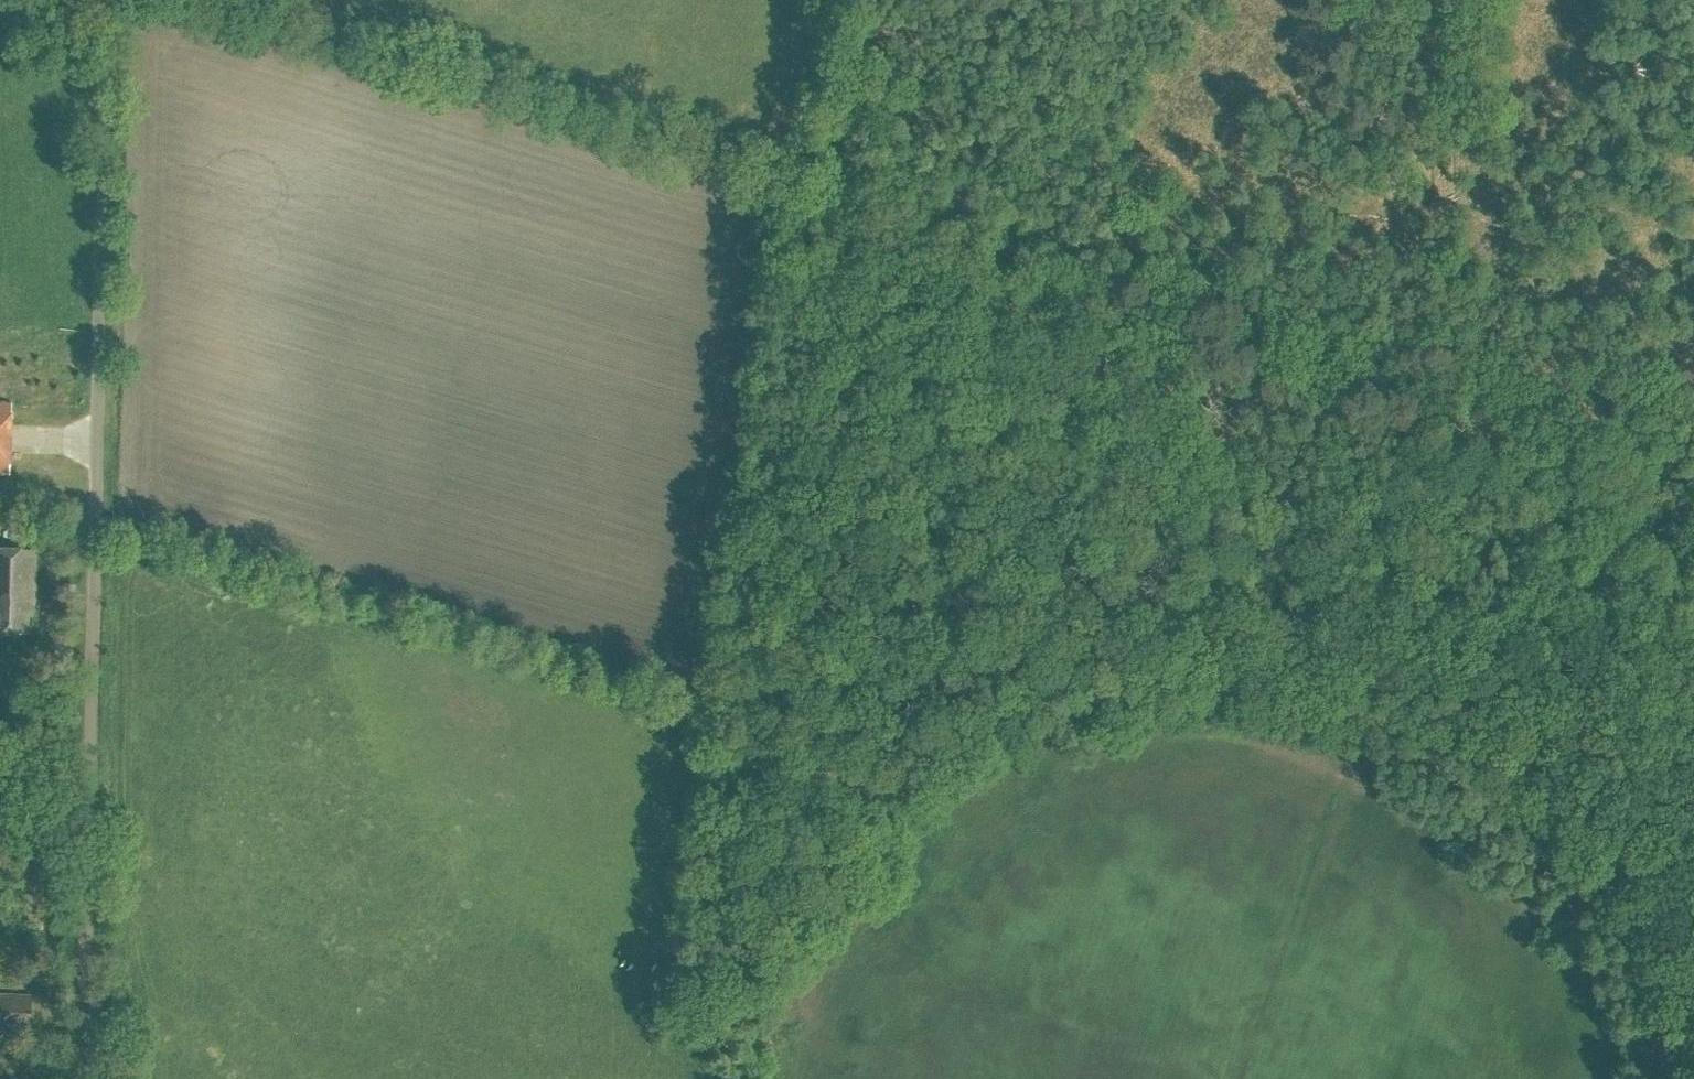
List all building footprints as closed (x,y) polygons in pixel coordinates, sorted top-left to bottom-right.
[(10,476),(12,406),(0,406),(0,476),(10,476)] [(0,614),(0,627),(0,634),(29,635),(30,615),(33,615),(33,604),(36,604),(37,552),(0,551),(0,614)] [(26,1032),(26,1021),(32,1021),(33,997),(0,996),(0,1031),(26,1032)]
